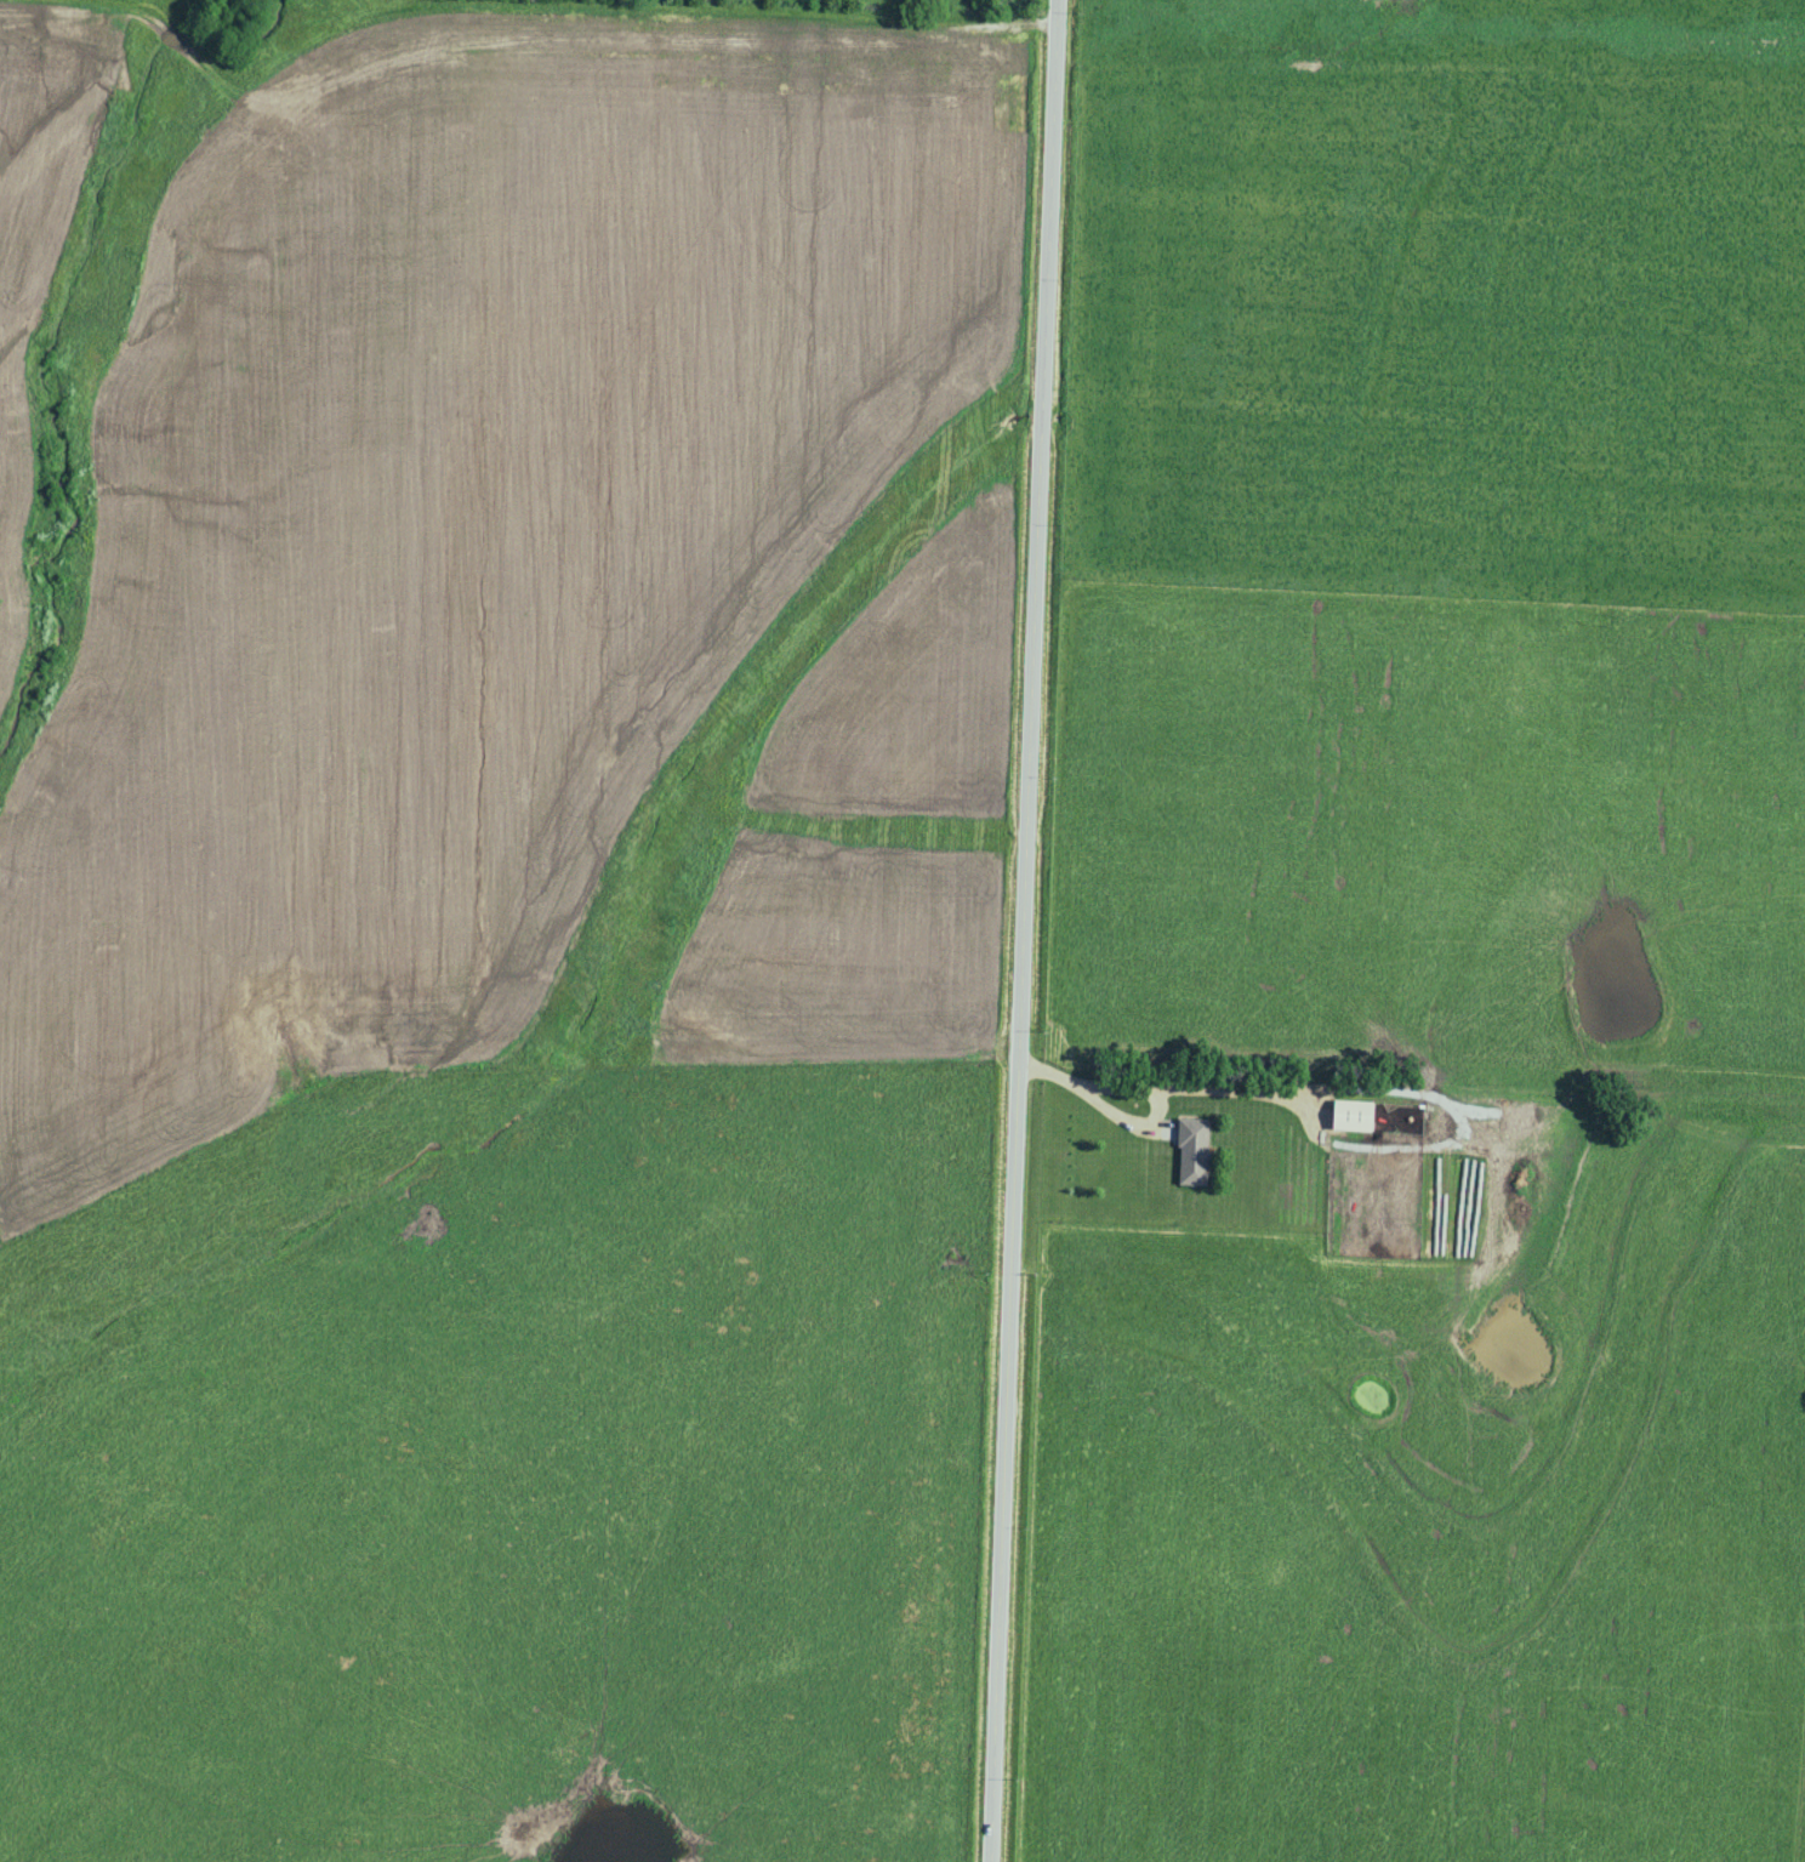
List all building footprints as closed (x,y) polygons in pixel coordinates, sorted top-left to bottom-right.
[(1328,1128),(1375,1128),(1375,1098),(1328,1098),(1328,1128)] [(1205,1183),(1207,1117),(1177,1117),(1176,1182),(1205,1183)]
